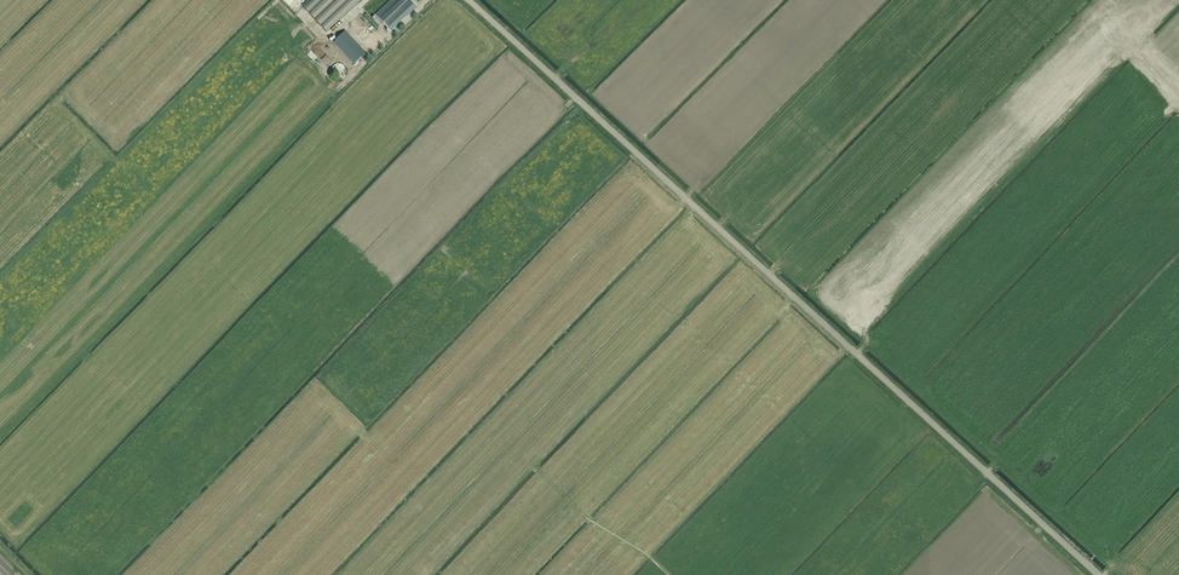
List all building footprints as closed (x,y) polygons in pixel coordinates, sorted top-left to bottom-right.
[(326,32),(360,0),(311,0),(303,7),(326,32)] [(411,0),(392,0),(375,16),(390,32),(417,7),(411,0)] [(334,43),(354,64),(365,54),(345,32),(334,43)] [(333,75),(336,77),(338,77),(341,77),(344,75),(345,72),(345,69),(344,67),(342,65),(340,64),(338,64),(335,64),(333,66),(332,68),(331,71),(332,73),(333,75)]
